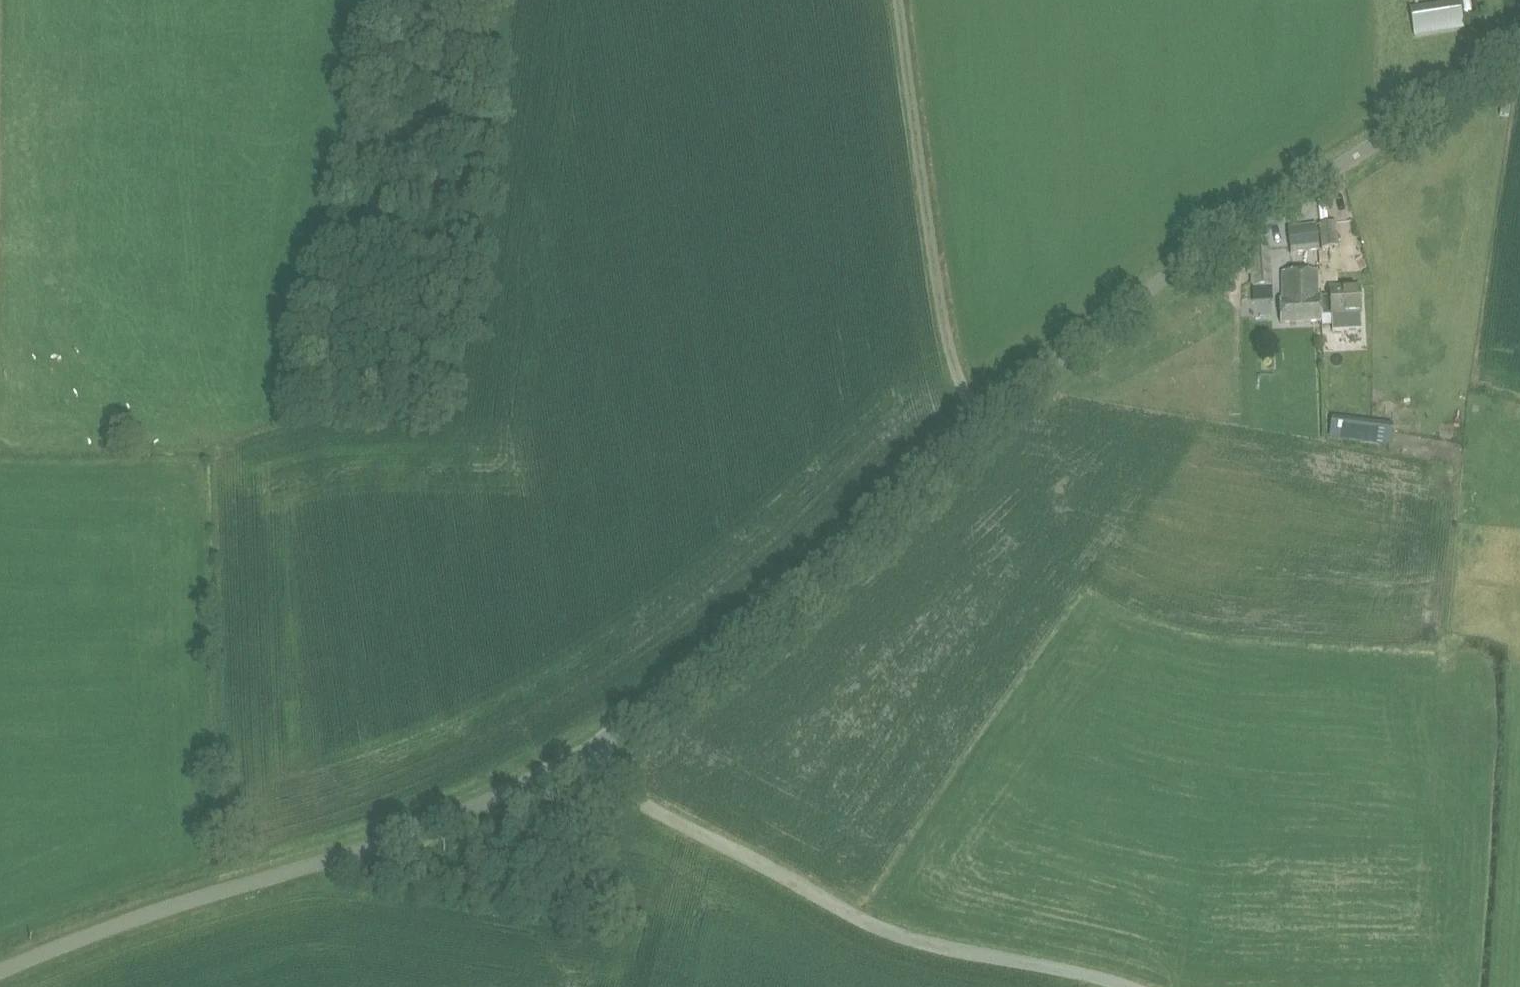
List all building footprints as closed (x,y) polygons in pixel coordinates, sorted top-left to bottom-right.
[(1458,1),(1410,9),(1414,36),(1462,29),(1458,1)] [(1322,249),(1338,247),(1335,222),(1319,224),(1322,249)] [(1319,249),(1316,225),(1287,229),(1291,253),(1319,249)] [(1270,250),(1250,250),(1251,287),(1271,286),(1270,250)] [(1280,323),(1322,321),(1321,300),(1320,294),(1318,294),(1317,270),(1281,272),(1281,300),(1279,300),(1280,323)] [(1331,300),(1321,300),(1322,321),(1322,316),(1360,314),(1359,287),(1330,289),(1331,300)] [(1350,440),(1352,420),(1332,417),(1330,437),(1350,440)] [(1394,425),(1374,422),(1371,442),(1391,445),(1394,425)]
